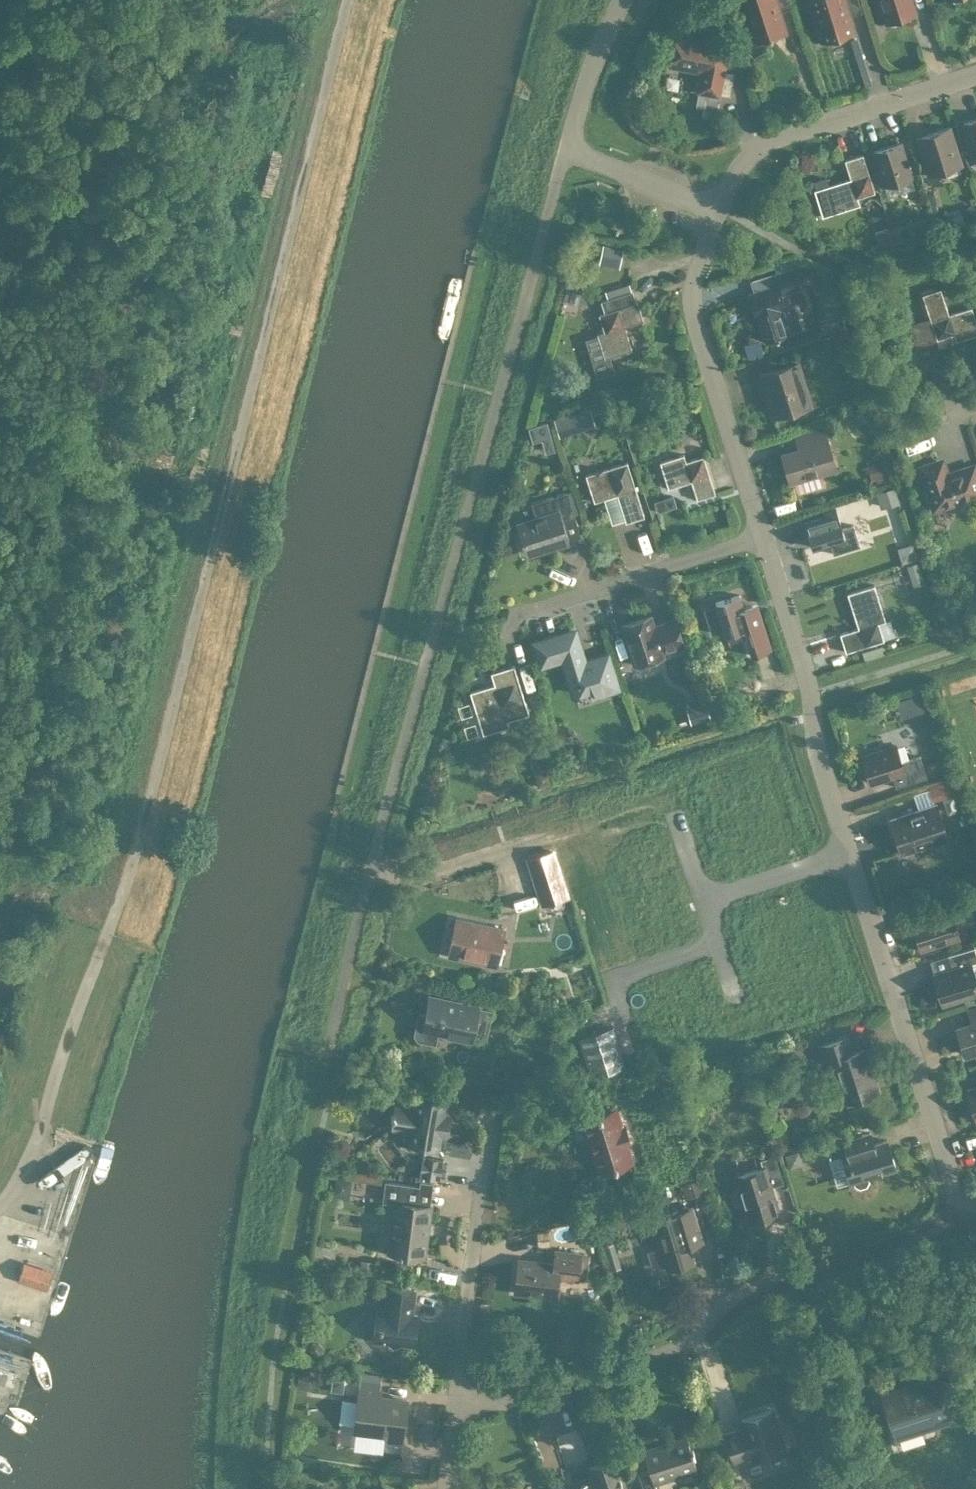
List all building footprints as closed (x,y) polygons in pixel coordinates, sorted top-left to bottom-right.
[(767,34),(767,36),(771,35),(770,33),(784,29),(777,9),(779,5),(789,1),(789,0),(741,0),(754,39),(767,34)] [(852,30),(847,12),(848,8),(859,5),(858,0),(810,0),(822,39),(852,30)] [(885,20),(889,19),(890,21),(893,23),(900,20),(901,18),(900,16),(914,11),(911,0),(879,0),(885,20)] [(736,54),(727,52),(729,42),(667,30),(661,63),(699,71),(695,89),(719,93),(724,68),(733,70),(736,54)] [(962,121),(974,158),(975,158),(975,116),(962,121)] [(949,125),(915,136),(927,173),(961,162),(949,125)] [(900,141),(871,150),(882,184),(911,175),(900,141)] [(856,196),(873,190),(862,152),(844,158),(849,177),(813,188),(821,214),(859,203),(856,196)] [(772,268),(777,282),(747,292),(755,315),(756,314),(764,338),(789,330),(781,306),(784,305),(780,292),(799,286),(792,262),(772,268)] [(975,332),(975,322),(971,305),(948,312),(939,286),(921,292),(936,338),(953,332),(955,339),(975,332)] [(623,324),(642,319),(636,300),(635,300),(632,289),(600,299),(603,310),(598,312),(603,329),(596,331),(604,356),(631,347),(623,324)] [(773,413),(809,401),(796,360),(755,373),(760,386),(764,385),(773,413)] [(824,483),(820,469),(834,465),(823,427),(800,434),(803,446),(780,453),(792,492),(824,483)] [(696,497),(714,492),(702,454),(685,459),(682,452),(659,460),(667,486),(690,479),(696,497)] [(975,497),(975,459),(950,468),(945,453),(917,462),(933,510),(975,497)] [(625,520),(643,514),(626,460),(601,468),(601,467),(597,468),(597,469),(585,473),(593,500),(616,493),(625,520)] [(535,517),(517,523),(526,552),(567,539),(560,518),(574,514),(566,490),(530,501),(535,517)] [(811,545),(827,540),(830,549),(856,541),(850,520),(840,523),(835,506),(822,510),(824,514),(803,521),(811,545)] [(561,559),(570,582),(584,577),(576,554),(561,559)] [(877,621),(884,618),(873,583),(846,591),(857,626),(839,632),(845,650),(883,638),(877,621)] [(725,633),(740,628),(747,653),(769,646),(755,599),(742,604),(738,593),(714,600),(725,633)] [(661,649),(683,642),(675,617),(660,622),(660,623),(653,625),(650,614),(621,623),(634,663),(662,654),(661,649)] [(528,641),(536,666),(560,659),(571,692),(590,686),(593,695),(619,687),(607,650),(585,657),(575,626),(528,641)] [(469,689),(477,715),(482,732),(507,724),(505,718),(527,712),(513,663),(490,670),(493,682),(469,689)] [(926,775),(919,754),(901,760),(896,744),(861,755),(869,781),(892,774),(895,785),(926,775)] [(900,852),(947,837),(935,802),(889,816),(900,852)] [(541,901),(570,892),(554,844),(526,853),(541,901)] [(920,948),(958,936),(948,905),(910,917),(920,948)] [(501,939),(503,927),(455,917),(447,953),(495,963),(498,951),(506,953),(509,941),(501,939)] [(941,1002),(975,992),(975,980),(970,961),(975,959),(975,953),(973,945),(947,953),(950,962),(945,968),(932,972),(941,1002)] [(417,1037),(434,1040),(436,1030),(470,1038),(470,1035),(483,1038),(490,1008),(477,1006),(477,1003),(428,992),(424,1012),(418,1011),(414,1032),(417,1037)] [(955,1026),(963,1052),(975,1048),(975,1020),(955,1026)] [(845,1099),(876,1089),(870,1071),(869,1072),(866,1063),(867,1063),(862,1048),(851,1051),(846,1036),(847,1036),(847,1035),(820,1043),(830,1076),(834,1078),(837,1077),(845,1099)] [(966,1088),(975,1118),(975,1085),(966,1088)] [(441,1147),(443,1134),(446,1135),(450,1112),(446,1111),(448,1098),(412,1092),(410,1104),(392,1101),(388,1126),(406,1129),(404,1141),(441,1147)] [(628,1141),(623,1125),(620,1126),(614,1107),(583,1117),(599,1169),(630,1160),(624,1142),(628,1141)] [(854,1178),(855,1182),(859,1185),(865,1183),(867,1179),(866,1175),(894,1166),(886,1138),(875,1141),(871,1129),(824,1144),(836,1184),(854,1178)] [(438,1178),(442,1157),(421,1154),(417,1175),(438,1178)] [(763,1165),(734,1174),(739,1187),(734,1189),(732,1193),(734,1201),(738,1203),(743,1202),(749,1219),(778,1210),(769,1183),(781,1180),(773,1155),(761,1158),(763,1165)] [(384,1181),(381,1200),(394,1201),(388,1250),(423,1254),(430,1204),(417,1202),(420,1185),(384,1181)] [(688,1246),(702,1242),(691,1206),(677,1210),(677,1208),(651,1216),(660,1246),(651,1249),(648,1254),(651,1263),(656,1266),(666,1263),(667,1267),(692,1259),(688,1246)] [(8,1249),(2,1270),(31,1278),(37,1257),(8,1249)] [(553,1263),(518,1259),(514,1289),(554,1294),(556,1279),(561,1275),(576,1277),(579,1252),(554,1249),(553,1263)] [(412,1343),(416,1313),(410,1312),(413,1288),(387,1285),(384,1309),(376,1308),(372,1338),(387,1340),(392,1347),(399,1341),(412,1343)] [(921,1429),(952,1419),(937,1372),(879,1390),(894,1438),(899,1437),(901,1444),(924,1437),(921,1429)] [(401,1443),(406,1399),(405,1399),(405,1400),(378,1397),(379,1387),(358,1385),(353,1429),(354,1429),(354,1427),(385,1431),(384,1441),(401,1443)] [(743,1426),(725,1432),(733,1458),(752,1452),(753,1457),(783,1448),(781,1444),(789,1442),(785,1430),(778,1432),(770,1408),(740,1417),(743,1426)] [(549,1426),(556,1453),(572,1449),(565,1422),(549,1426)] [(638,1473),(643,1488),(657,1488),(654,1480),(696,1467),(691,1451),(693,1450),(692,1445),(689,1446),(685,1433),(642,1447),(649,1469),(638,1473)] [(567,1479),(570,1488),(628,1488),(616,1452),(585,1462),(588,1472),(567,1479)]
